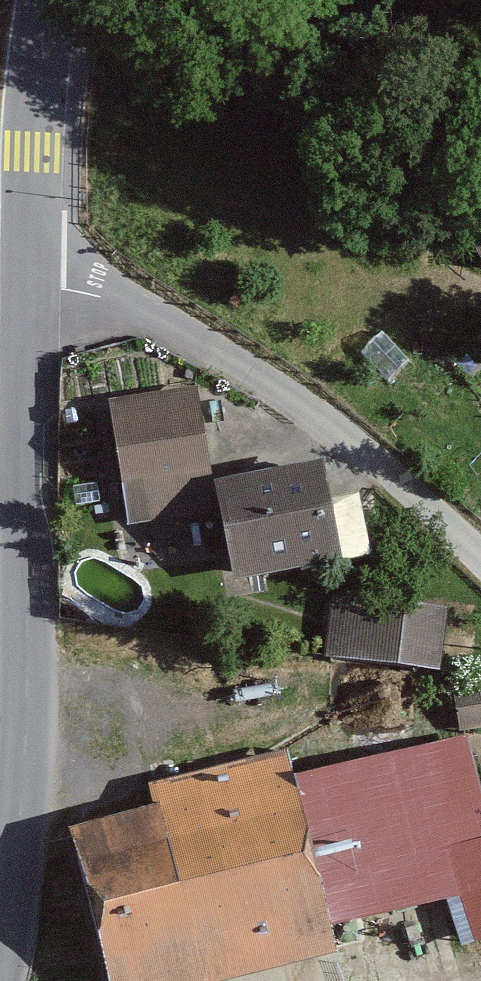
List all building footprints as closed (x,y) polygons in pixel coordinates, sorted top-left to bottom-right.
[(179,372),(90,391),(116,517),(197,501),(214,581),(325,558),(304,459),(202,480),(179,372)] [(436,599),(324,588),(317,654),(429,665),(436,599)] [(60,830),(94,980),(186,980),(324,949),(310,924),(480,886),(480,824),(462,741),(270,785),(263,757),(143,784),(149,810),(60,830)]
